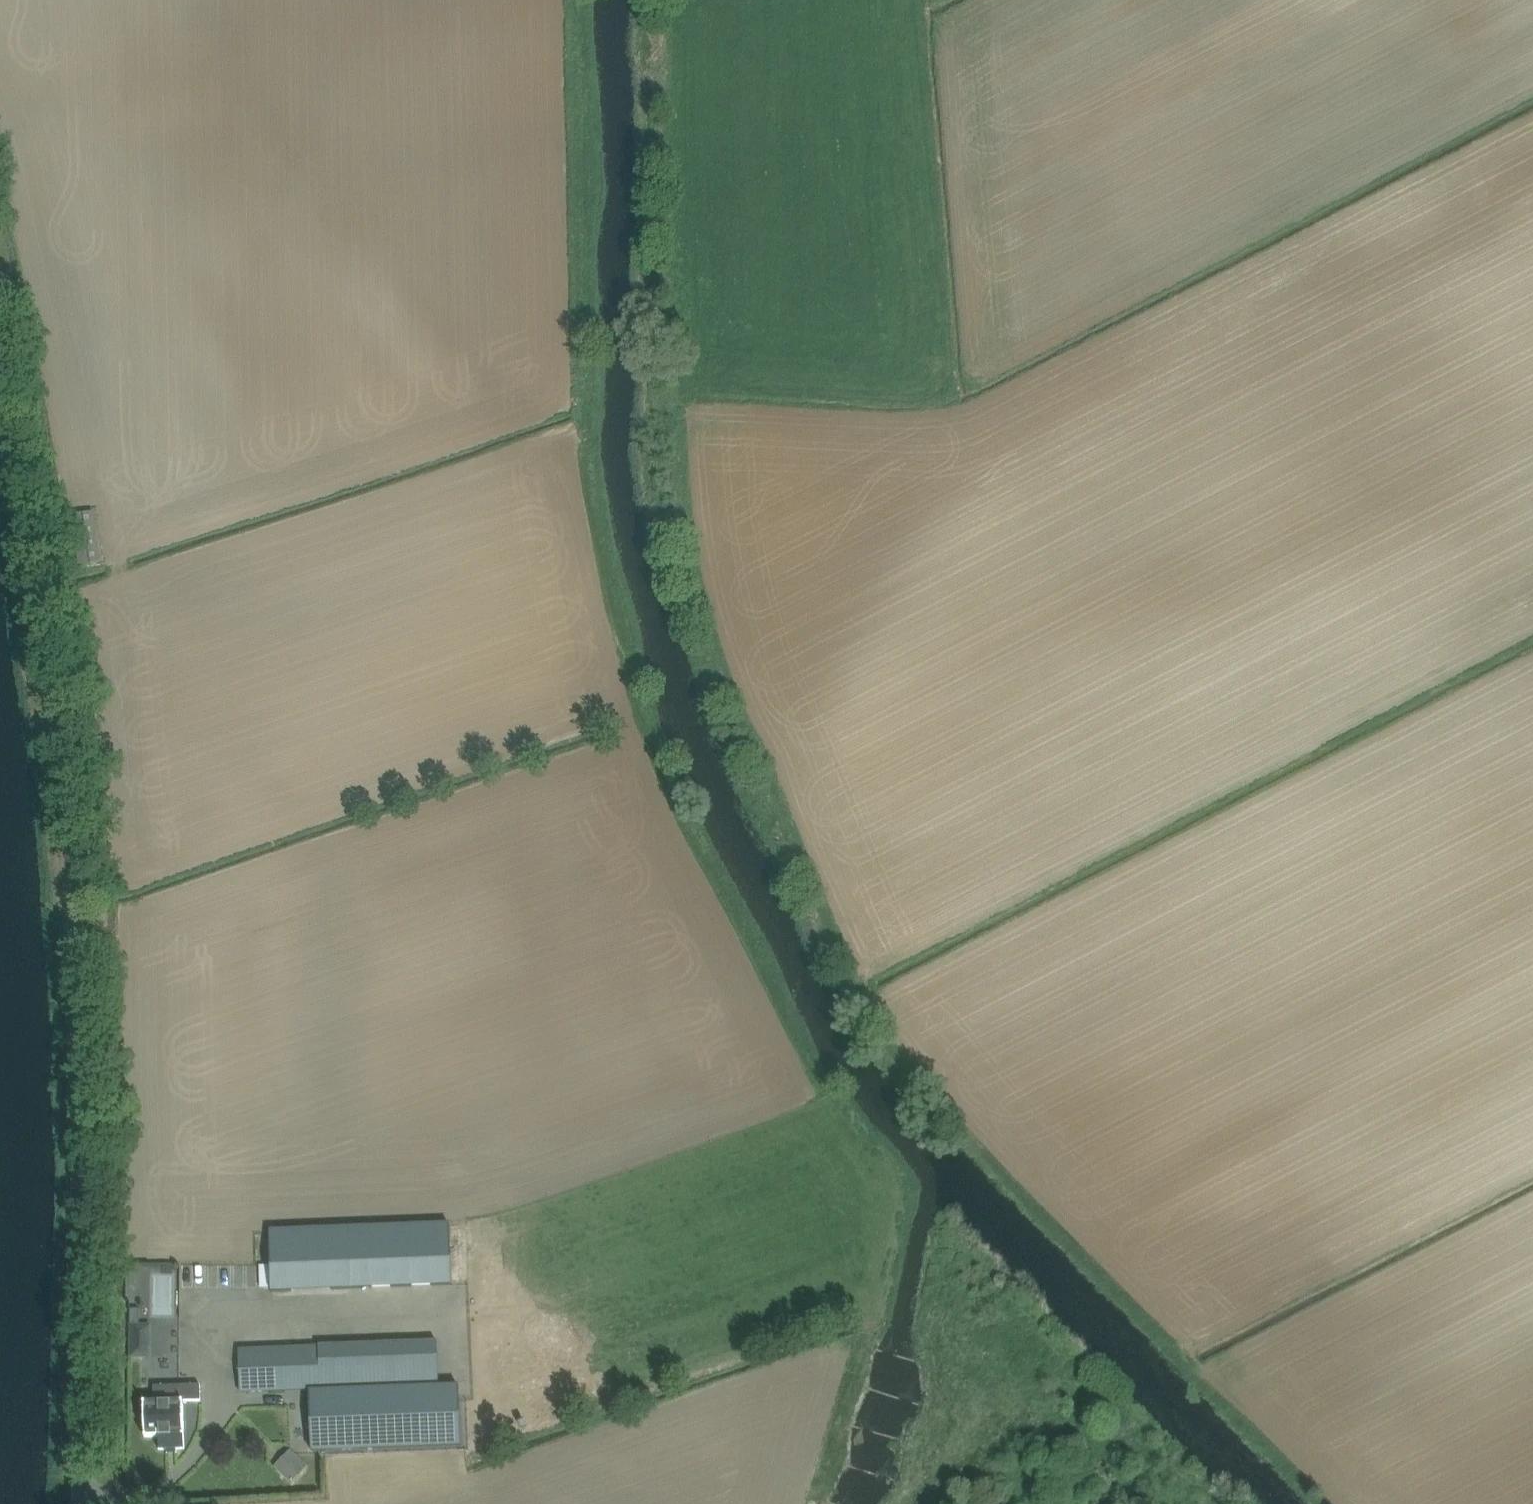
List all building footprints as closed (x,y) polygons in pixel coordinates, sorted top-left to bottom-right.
[(94,513),(73,515),(80,563),(100,561),(94,513)] [(273,1291),(452,1284),(449,1223),(270,1230),(273,1291)] [(151,1314),(178,1313),(178,1262),(129,1262),(130,1321),(133,1321),(134,1353),(151,1353),(151,1314)] [(240,1392),(266,1391),(311,1390),(419,1387),(419,1384),(440,1384),(439,1341),(418,1342),(418,1341),(320,1344),(320,1347),(239,1349),(240,1392)] [(419,1387),(311,1390),(312,1450),(321,1449),(460,1445),(459,1400),(459,1383),(440,1384),(419,1384),(419,1387)] [(154,1386),(155,1401),(144,1402),(145,1437),(159,1436),(160,1449),(185,1448),(183,1401),(201,1400),(201,1384),(154,1386)] [(274,1466),(292,1484),(309,1466),(291,1449),(274,1466)]
